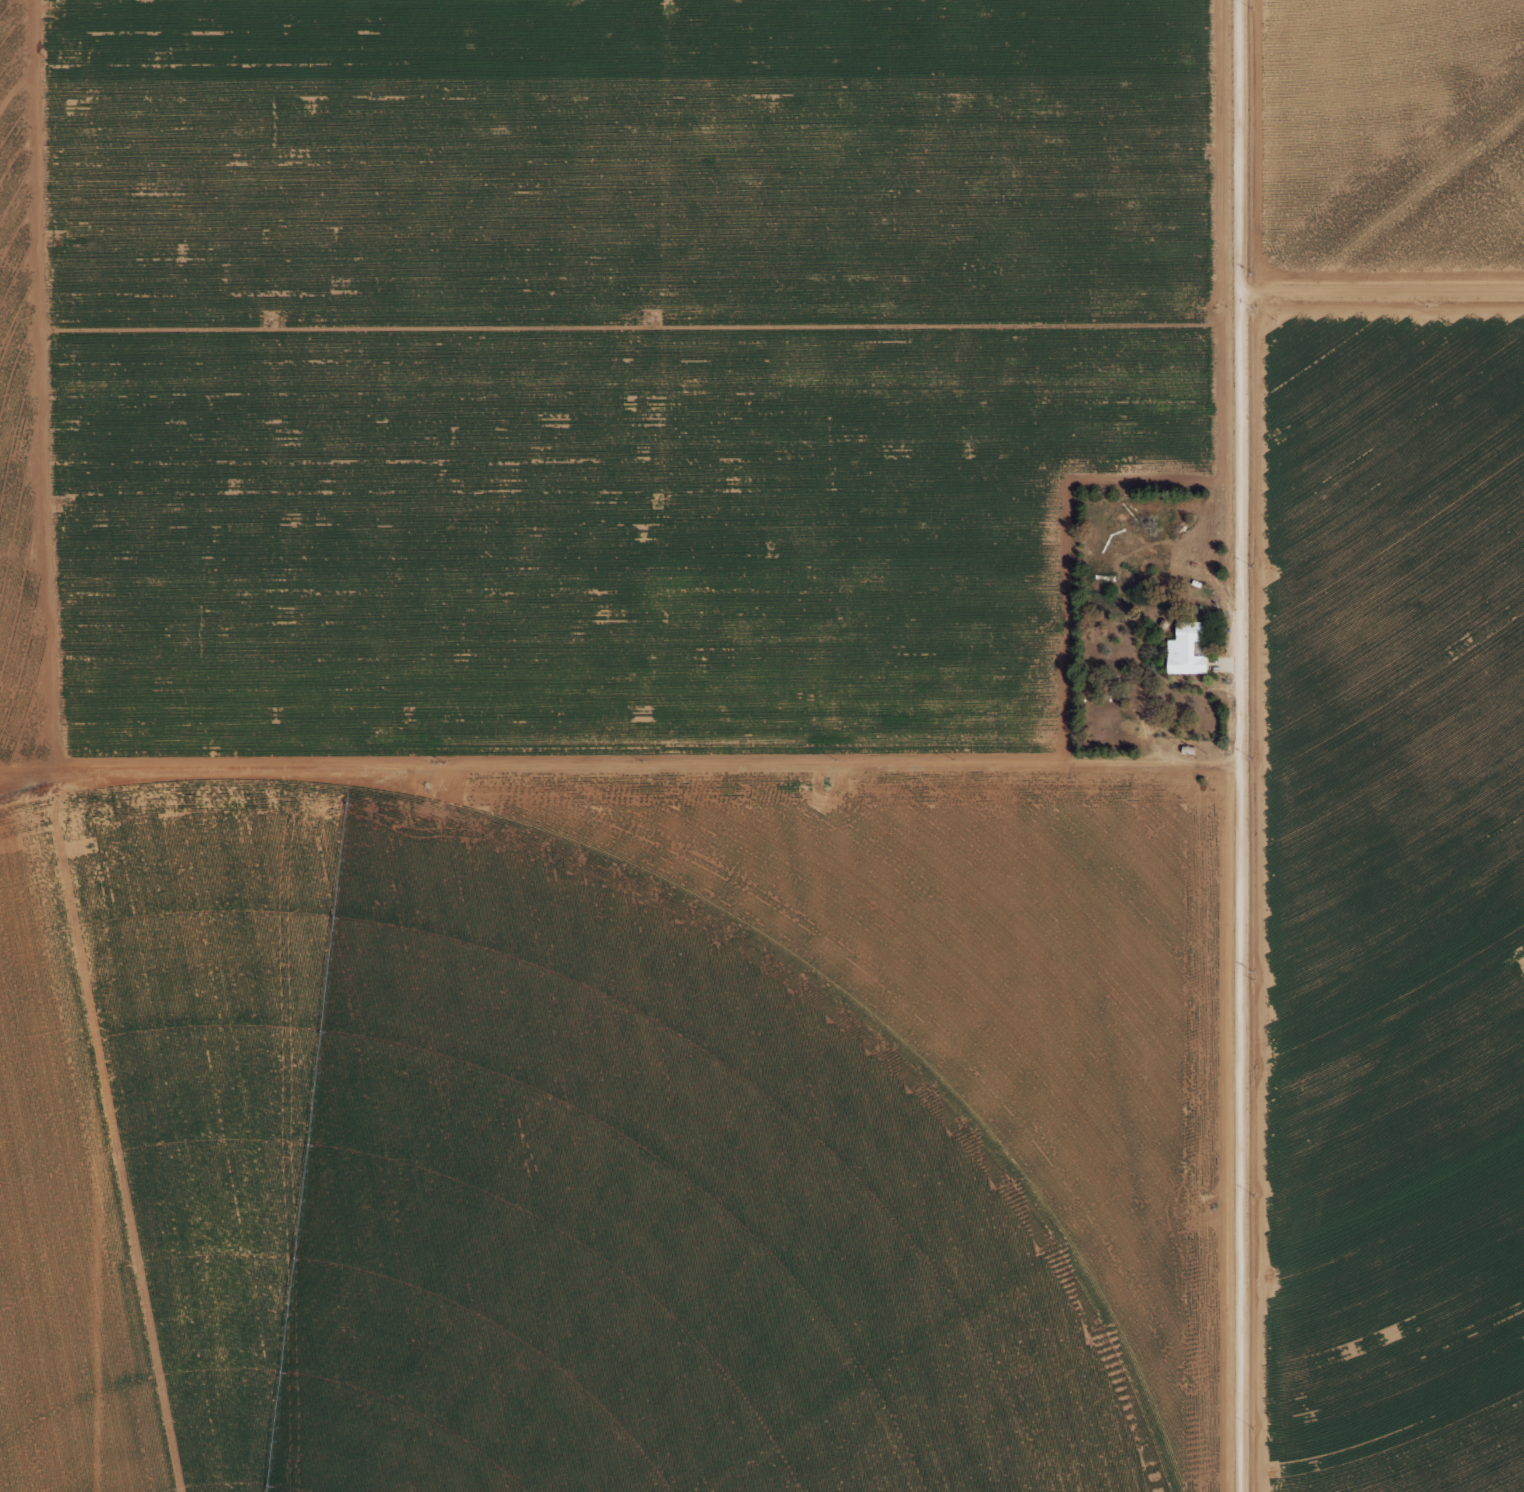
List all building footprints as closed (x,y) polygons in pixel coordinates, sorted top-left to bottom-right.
[(1200,622),(1174,622),(1174,640),(1165,640),(1165,674),(1205,674),(1205,656),(1200,656),(1200,622)]
